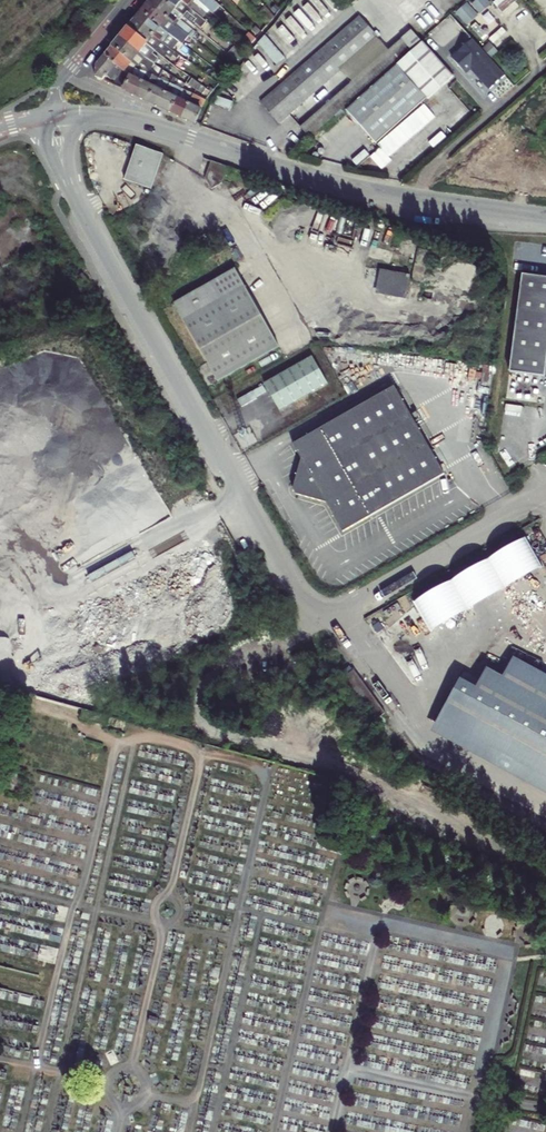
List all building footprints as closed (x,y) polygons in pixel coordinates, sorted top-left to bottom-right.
[(163,0),(150,0),(148,2),(189,35),(192,37),(195,33),(179,20),(183,16),(163,0)] [(183,16),(187,11),(195,18),(193,21),(200,27),(205,21),(187,6),(181,0),(163,0),(183,16)] [(187,6),(205,21),(213,27),(218,22),(202,8),(201,9),(194,3),(196,0),(181,0),(187,6)] [(213,10),(218,4),(214,0),(202,0),(213,10)] [(229,0),(221,0),(224,3),(224,5),(234,13),(238,8),(234,5),(229,0)] [(249,5),(244,0),(240,5),(244,9),(249,5)] [(470,5),(479,15),(490,4),(486,0),(476,0),(470,5)] [(189,35),(148,2),(140,11),(169,33),(179,41),(179,42),(182,44),(189,35)] [(467,26),(478,15),(466,3),(455,14),(467,26)] [(169,33),(140,11),(134,19),(173,50),(179,42),(179,41),(169,33)] [(361,18),(340,35),(348,44),(369,28),(361,18)] [(134,19),(126,29),(154,51),(162,57),(165,53),(170,56),(174,51),(173,50),(134,19)] [(369,28),(348,44),(289,93),(268,111),(278,123),(378,39),(369,28)] [(154,51),(126,29),(119,37),(145,58),(154,64),(163,69),(170,74),(173,70),(152,54),(154,51)] [(415,57),(425,48),(413,34),(403,43),(411,53),(415,57)] [(340,35),(282,85),(289,93),(348,44),(340,35)] [(112,45),(132,62),(138,65),(141,62),(144,62),(142,65),(150,70),(152,67),(154,64),(145,58),(119,37),(112,45)] [(300,129),(310,141),(411,53),(403,43),(300,129)] [(106,53),(124,69),(131,74),(133,69),(129,66),(132,62),(112,45),(106,53)] [(507,83),(475,46),(454,64),(468,80),(475,74),(482,83),(481,84),(492,97),(507,83)] [(425,48),(398,71),(428,105),(429,106),(455,83),(425,48)] [(96,64),(95,77),(108,83),(115,75),(119,79),(121,76),(120,75),(124,69),(106,53),(96,64)] [(154,64),(152,67),(161,73),(163,69),(154,64)] [(131,74),(124,90),(136,96),(147,73),(136,68),(134,68),(133,69),(131,74)] [(114,85),(124,90),(131,74),(124,69),(120,75),(121,76),(119,79),(114,85)] [(163,69),(161,73),(172,80),(174,77),(170,74),(163,69)] [(428,105),(398,71),(347,113),(376,147),(428,105)] [(148,101),(158,78),(147,73),(136,96),(148,101)] [(189,76),(184,74),(180,80),(183,82),(184,83),(189,76)] [(180,80),(174,77),(172,80),(181,85),(183,82),(180,80)] [(170,84),(158,78),(148,101),(159,107),(170,84)] [(196,90),(199,84),(194,80),(190,87),(196,90)] [(181,89),(170,84),(159,107),(170,112),(181,89)] [(199,84),(196,90),(207,97),(211,92),(199,84)] [(268,111),(289,93),(282,85),(261,103),(268,111)] [(193,94),(181,89),(170,112),(182,118),(193,94)] [(182,118),(195,123),(205,100),(193,94),(182,118)] [(164,155),(137,146),(124,180),(151,190),(164,155)] [(228,167),(211,161),(205,178),(210,190),(222,183),(228,167)] [(234,268),(209,283),(219,300),(243,286),(234,268)] [(376,297),(407,299),(409,275),(378,272),(376,297)] [(84,274),(77,278),(83,288),(89,284),(84,274)] [(545,377),(545,370),(545,277),(522,274),(510,372),(545,377)] [(216,382),(278,347),(243,286),(219,300),(209,283),(172,304),(216,382)] [(328,384),(311,354),(263,382),(279,411),(328,384)] [(299,457),(292,486),(295,491),(324,501),(340,529),(442,471),(392,384),(291,442),(299,457)] [(184,539),(62,598),(99,676),(111,670),(115,677),(226,623),(184,539)] [(545,777),(545,674),(516,658),(505,677),(489,669),(479,688),(462,680),(441,720),(545,777)]
